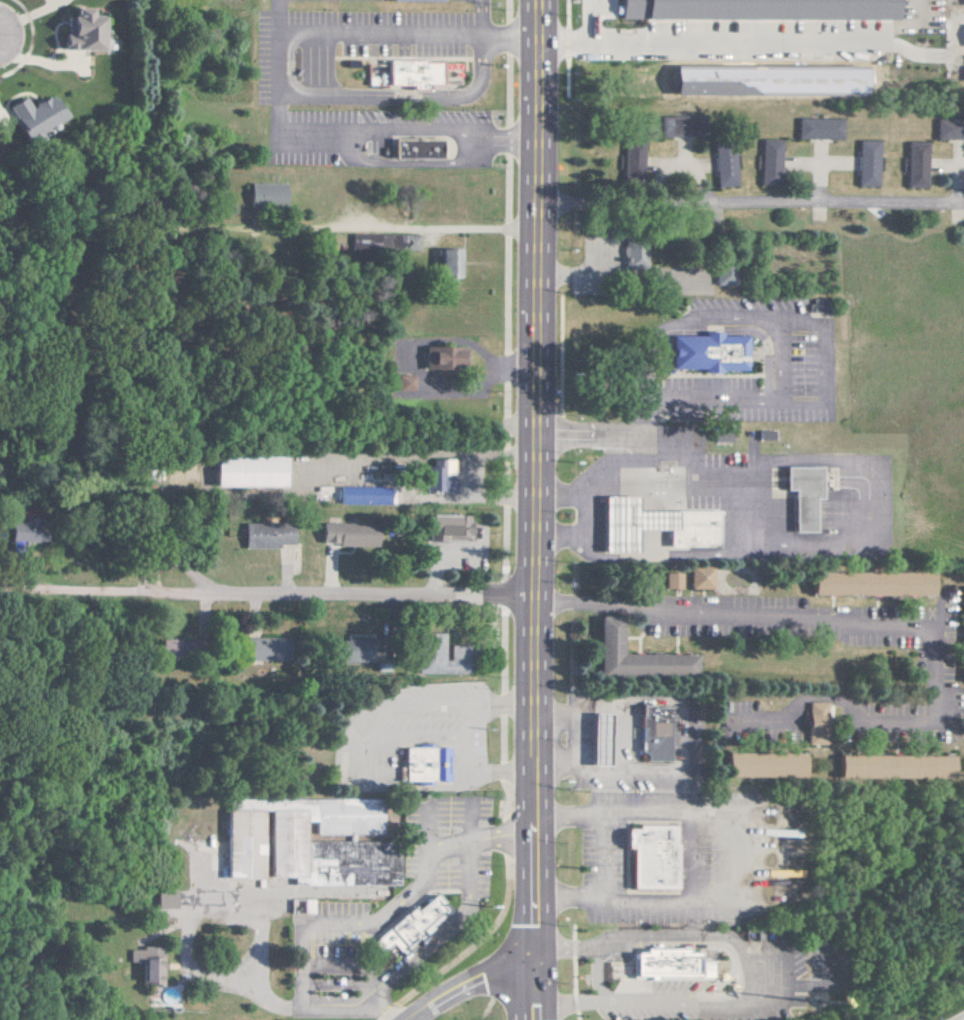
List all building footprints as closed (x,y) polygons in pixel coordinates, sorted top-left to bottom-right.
[(619,20),(893,21),(893,0),(619,0),(619,20)] [(97,52),(98,16),(86,16),(86,9),(67,9),(66,35),(59,34),(58,51),(97,52)] [(388,86),(388,62),(425,62),(425,64),(442,64),(442,86),(428,86),(428,91),(410,91),(410,86),(388,86)] [(4,108),(27,146),(41,138),(38,133),(62,118),(49,95),(28,108),(21,97),(4,108)] [(658,117),(659,137),(701,136),(700,116),(658,117)] [(796,139),(841,140),(841,120),(797,118),(796,139)] [(963,140),(963,121),(935,120),(934,139),(963,140)] [(780,141),(760,140),(759,185),(779,185),(780,141)] [(642,142),(622,141),(621,180),(642,180),(642,142)] [(857,187),(878,187),(878,142),(858,141),(857,187)] [(906,142),(905,188),(925,189),(926,143),(906,142)] [(735,187),(733,149),(713,150),(715,187),(735,187)] [(283,184),(247,184),(246,206),(282,207),(283,184)] [(417,251),(417,234),(349,235),(350,252),(417,251)] [(622,249),(624,268),(646,266),(644,247),(636,248),(622,249)] [(437,250),(437,278),(455,278),(456,250),(437,250)] [(735,286),(735,266),(715,266),(715,286),(735,286)] [(672,371),(671,337),(705,337),(705,333),(723,333),(723,337),(749,337),(749,370),(722,370),(723,374),(704,374),(704,371),(672,371)] [(421,346),(421,368),(462,368),(462,347),(421,346)] [(730,441),(729,431),(712,431),(712,442),(730,441)] [(211,459),(212,488),(281,486),(281,458),(211,459)] [(422,466),(423,493),(450,493),(449,459),(434,459),(435,466),(422,466)] [(821,468),(821,499),(815,499),(815,532),(795,532),(795,490),(787,490),(787,468),(821,468)] [(336,503),(386,504),(386,487),(337,486),(336,503)] [(677,528),(638,528),(638,551),(604,552),(603,494),(638,494),(638,510),(677,510),(677,528)] [(669,509),(718,508),(718,545),(669,546),(669,509)] [(426,541),(442,541),(442,536),(467,535),(466,515),(425,516),(426,541)] [(276,549),(276,544),(290,545),(290,524),(241,523),(240,548),(276,549)] [(318,544),(373,546),(373,527),(318,525),(318,544)] [(8,543),(43,543),(43,526),(8,526),(8,543)] [(688,589),(711,589),(710,568),(688,568),(688,589)] [(809,595),(929,595),(928,572),(809,572),(809,595)] [(679,589),(680,573),(664,573),(663,589),(679,589)] [(596,674),(694,675),(694,655),(619,654),(619,618),(596,618),(596,674)] [(416,673),(468,673),(468,645),(448,645),(448,660),(442,660),(442,634),(416,634),(416,673)] [(243,662),(286,661),(285,638),(242,639),(243,662)] [(805,744),(824,745),(825,703),(806,702),(805,744)] [(671,705),(671,761),(648,761),(648,755),(642,750),(642,716),(648,713),(648,705),(671,705)] [(594,714),(612,714),(612,765),(594,765),(594,714)] [(407,781),(407,748),(428,748),(428,744),(434,744),(434,748),(451,748),(451,781),(435,781),(435,785),(427,785),(427,781),(407,781)] [(723,776),(800,777),(800,753),(723,752),(723,776)] [(836,777),(950,779),(950,756),(837,754),(836,777)] [(270,882),(362,883),(362,879),(380,873),(383,882),(397,884),(397,850),(378,856),(374,843),(332,843),(324,845),(329,859),(316,863),(315,862),(306,865),(306,822),(315,822),(315,834),(382,835),(383,800),(344,800),(341,801),(341,815),(274,815),(270,816),(270,882)] [(227,878),(262,879),(264,811),(228,810),(227,878)] [(677,890),(633,889),(633,849),(628,849),(628,829),(638,829),(638,825),(675,826),(675,843),(678,843),(677,890)] [(174,909),(174,890),(157,890),(156,909),(174,909)] [(371,944),(414,908),(415,909),(436,891),(454,911),(426,935),(428,937),(420,943),(416,938),(405,948),(409,952),(404,957),(393,944),(381,955),(371,944)] [(631,981),(631,951),(647,950),(647,947),(683,947),(683,950),(702,950),(702,981),(631,981)] [(128,950),(128,961),(140,960),(140,984),(161,984),(161,949),(128,950)]
